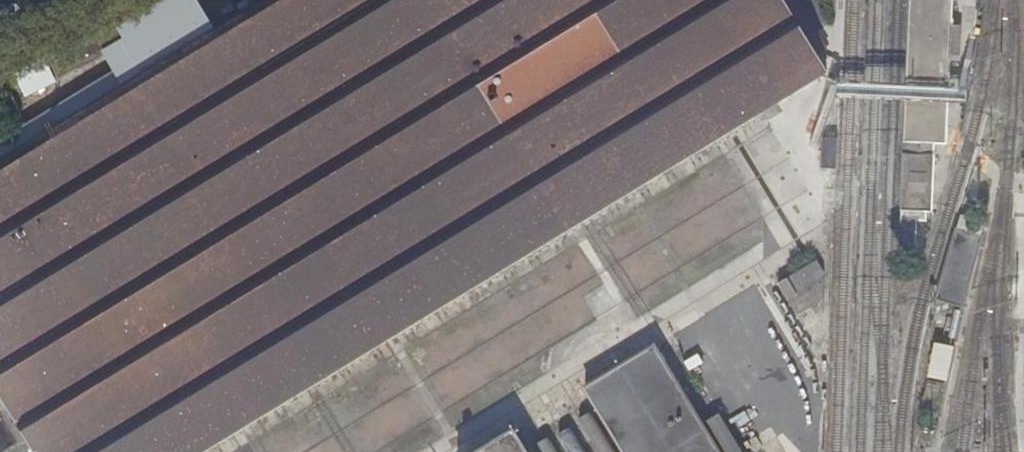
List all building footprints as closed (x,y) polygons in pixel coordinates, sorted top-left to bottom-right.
[(514,263),(369,0),(255,0),(213,26),(200,4),(198,0),(163,0),(120,26),(118,21),(50,54),(60,76),(106,54),(115,70),(12,133),(10,130),(0,135),(0,391),(37,451),(202,451),(514,263)] [(514,263),(826,72),(783,0),(369,0),(514,263)] [(945,144),(952,0),(909,0),(902,142),(945,144)] [(13,70),(26,96),(56,80),(44,54),(13,70)] [(821,169),(835,170),(836,137),(822,137),(821,169)] [(903,153),(898,250),(914,251),(916,221),(925,220),(926,212),(930,211),(935,154),(903,153)] [(773,275),(814,345),(823,340),(825,274),(815,260),(787,277),(782,270),(773,275)] [(767,382),(798,430),(821,416),(822,392),(754,284),(689,324),(697,339),(681,349),(720,411),(767,382)] [(623,451),(721,451),(655,343),(641,351),(619,365),(583,386),(623,451)] [(925,426),(937,427),(938,415),(927,414),(925,426)] [(515,429),(477,451),(529,451),(515,429)] [(782,433),(750,451),(794,451),(782,433)]
